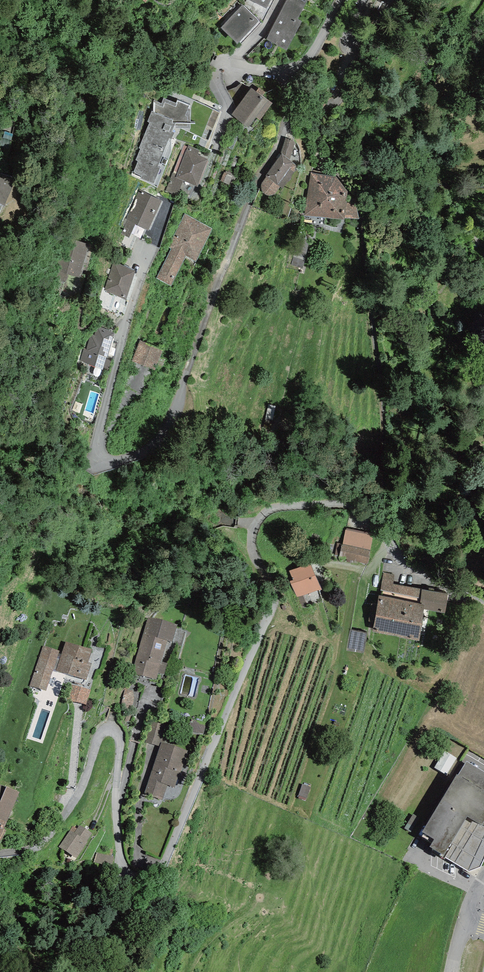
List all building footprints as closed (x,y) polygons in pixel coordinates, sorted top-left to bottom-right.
[(270,0),(250,0),(266,8),(270,0)] [(304,6),(292,0),(287,0),(266,40),(286,50),(302,21),(297,19),(304,6)] [(243,5),(221,27),(237,43),(256,25),(260,21),(243,5)] [(252,88),(232,114),(249,127),(256,117),(260,120),(273,104),(263,97),(256,91),(252,88)] [(256,91),(263,97),(266,93),(259,88),(256,91)] [(162,104),(154,100),(153,112),(152,111),(147,122),(149,123),(139,148),(141,149),(135,160),(138,161),(133,172),(142,177),(141,180),(157,187),(172,152),(172,139),(174,133),(172,132),(174,128),(190,129),(191,110),(189,108),(190,106),(177,101),(176,103),(164,98),(162,104)] [(295,142),(285,139),(281,153),(282,154),(290,160),(295,142)] [(199,150),(188,146),(187,147),(183,146),(173,172),(177,174),(176,178),(183,181),(198,186),(208,159),(197,155),(199,150)] [(290,160),(282,154),(265,176),(267,177),(265,179),(263,181),(262,184),(262,186),(262,190),(263,192),(264,194),(265,195),(268,196),(271,196),(273,195),(275,194),(280,187),(283,189),(295,170),(296,168),(296,166),(294,163),(290,160)] [(0,172),(0,203),(4,205),(17,177),(0,172)] [(178,196),(183,181),(176,178),(177,174),(173,172),(166,191),(178,196)] [(229,185),(233,176),(225,172),(221,181),(229,185)] [(336,177),(311,172),(305,216),(344,219),(345,217),(347,203),(348,192),(336,177)] [(162,201),(139,190),(126,218),(127,219),(120,234),(129,238),(135,224),(148,231),(162,201)] [(356,207),(347,203),(345,217),(359,218),(356,207)] [(213,228),(184,214),(168,247),(171,249),(156,279),(171,286),(186,257),(196,262),(213,228)] [(68,274),(79,278),(79,277),(89,244),(65,237),(52,278),(66,282),(68,274)] [(294,256),(291,265),(302,268),(305,260),(294,256)] [(136,271),(113,261),(104,290),(127,300),(136,271)] [(115,333),(97,326),(94,336),(91,335),(86,349),(84,349),(80,361),(103,370),(103,367),(108,369),(111,361),(106,359),(115,333)] [(163,349),(140,340),(132,360),(155,369),(163,349)] [(374,534),(347,528),(346,530),(343,544),(342,544),(339,556),(339,558),(368,564),(374,534)] [(311,563),(289,571),(293,580),(290,581),(296,598),(321,589),(311,563)] [(395,574),(384,572),(380,595),(379,595),(372,632),(419,640),(424,610),(445,613),(448,593),(393,584),(395,574)] [(162,619),(148,618),(132,673),(157,679),(159,673),(164,675),(168,663),(161,661),(168,641),(172,642),(177,624),(162,619)] [(363,651),(366,634),(352,631),(348,648),(363,651)] [(91,650),(66,641),(65,642),(61,654),(58,653),(59,651),(43,645),(30,686),(46,691),(53,671),(55,672),(56,670),(86,680),(92,664),(87,662),(91,650)] [(92,690),(72,684),(67,699),(87,705),(92,690)] [(188,730),(203,734),(206,723),(191,719),(188,730)] [(151,721),(145,742),(160,747),(161,742),(165,743),(169,726),(151,721)] [(165,743),(161,742),(160,747),(144,794),(162,800),(167,785),(175,788),(187,751),(165,743)] [(445,751),(435,767),(444,773),(445,772),(447,773),(457,758),(454,757),(445,751)] [(466,761),(458,775),(457,774),(422,832),(435,840),(430,847),(441,853),(439,856),(445,859),(446,857),(469,871),(480,867),(483,859),(483,772),(466,761)] [(0,785),(0,835),(20,792),(7,786),(6,787),(0,785)] [(311,789),(302,785),(298,797),(307,801),(311,789)] [(413,814),(404,828),(412,833),(421,819),(413,814)] [(92,833),(80,825),(77,829),(73,826),(59,847),(76,859),(88,842),(87,841),(92,833)] [(113,850),(105,848),(104,854),(97,852),(94,862),(111,867),(114,857),(111,856),(113,850)]
